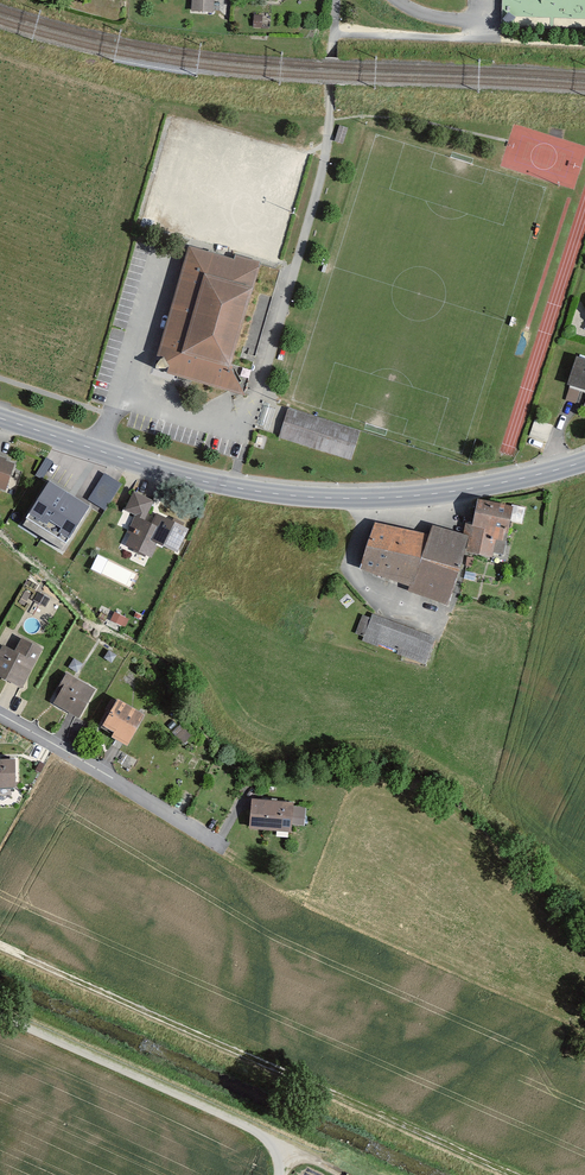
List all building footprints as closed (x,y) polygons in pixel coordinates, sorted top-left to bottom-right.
[(194,13),(217,14),(217,0),(194,0),(194,13)] [(266,270),(199,248),(178,312),(162,360),(173,382),(247,405),(230,379),(266,270)] [(577,356),(567,385),(570,386),(565,400),(576,404),(580,391),(584,393),(584,358),(577,356)] [(372,432),(300,408),(288,443),(361,467),(372,432)] [(0,453),(0,493),(20,500),(32,463),(0,453)] [(129,486),(114,475),(99,497),(114,508),(129,486)] [(98,503),(59,479),(30,526),(69,550),(98,503)] [(170,500),(145,488),(133,512),(147,519),(131,552),(156,563),(161,552),(181,562),(195,531),(162,516),(170,500)] [(377,528),(361,580),(449,606),(463,558),(500,569),(516,513),(476,501),(465,537),(432,527),(427,543),(377,528)] [(123,574),(121,573),(124,566),(99,554),(92,568),(120,581),(123,574)] [(367,620),(359,645),(437,671),(445,646),(367,620)] [(49,650),(28,640),(20,657),(9,652),(0,670),(0,685),(25,698),(49,650)] [(83,727),(100,693),(72,679),(54,713),(83,727)] [(118,704),(98,738),(129,756),(149,722),(118,704)] [(0,766),(0,798),(21,798),(21,765),(0,766)] [(309,809),(254,809),(254,840),(293,840),(293,829),(309,829),(309,809)]
